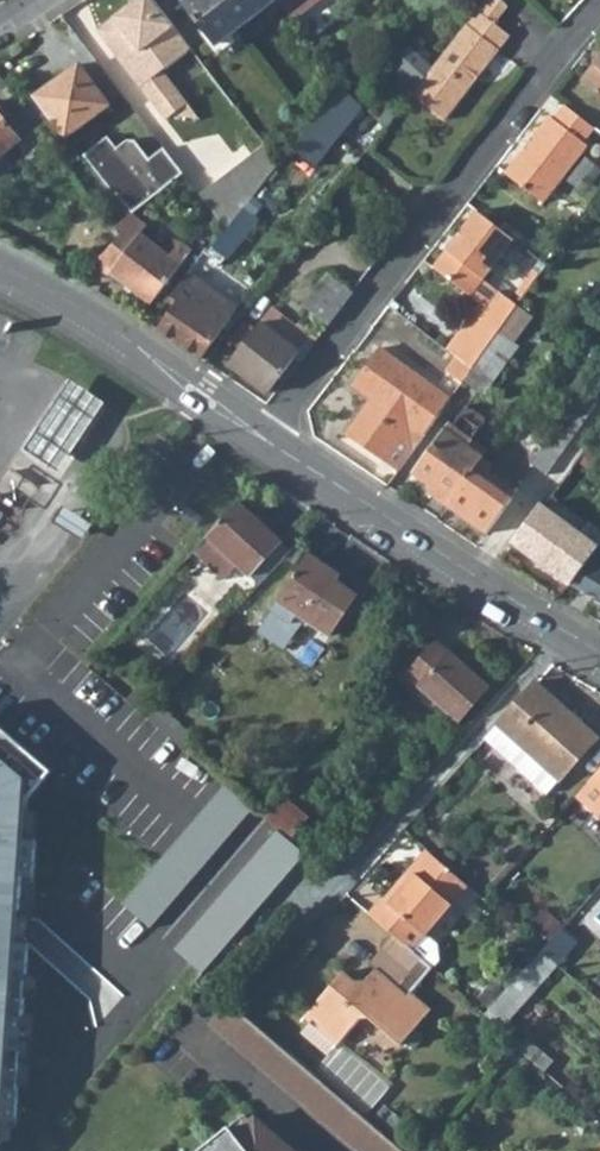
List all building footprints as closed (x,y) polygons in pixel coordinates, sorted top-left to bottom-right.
[(96,31),(112,52),(118,48),(126,60),(121,63),(139,87),(164,119),(175,111),(193,112),(161,70),(190,48),(177,32),(152,0),(136,0),(96,31)] [(217,45),(275,0),(186,0),(184,2),(217,45)] [(291,19),(314,0),(276,0),(291,19)] [(476,10),(492,23),(506,5),(501,0),(484,0),(476,10)] [(465,24),(498,50),(509,36),(492,23),(476,10),(465,24)] [(410,95),(444,120),(498,50),(465,24),(432,66),(410,95)] [(429,66),(407,47),(391,65),(413,84),(429,66)] [(599,95),(599,54),(580,80),(599,95)] [(41,104),(65,137),(109,105),(79,64),(56,80),(62,88),(41,104)] [(35,96),(41,104),(62,88),(56,80),(35,96)] [(294,147),(317,166),(368,105),(344,86),(294,147)] [(505,173),(543,202),(587,146),(583,142),(594,128),(564,105),(553,119),(549,116),(505,173)] [(15,145),(27,160),(51,143),(38,125),(19,141),(0,116),(0,156),(15,145)] [(109,139),(85,157),(94,168),(118,150),(109,139)] [(118,150),(94,168),(115,196),(117,194),(132,213),(183,174),(170,156),(155,167),(150,162),(136,143),(129,142),(118,150)] [(264,144),(199,194),(227,229),(236,216),(244,207),(279,163),(264,144)] [(165,150),(150,162),(155,167),(170,156),(165,150)] [(236,216),(250,228),(258,218),(244,207),(236,216)] [(497,331),(516,306),(483,280),(514,239),(477,210),(433,266),(480,303),(447,349),(457,357),(471,367),(497,331)] [(111,272),(151,303),(191,251),(180,242),(169,256),(141,235),(147,226),(131,214),(114,227),(121,235),(94,263),(109,275),(111,272)] [(212,247),(226,258),(250,228),(236,216),(227,229),(212,247)] [(156,329),(200,359),(237,307),(188,273),(175,291),(180,295),(175,303),(156,329)] [(302,306),(326,325),(351,292),(327,273),(302,306)] [(169,299),(175,303),(180,295),(175,291),(169,299)] [(228,363),(267,393),(294,358),(299,361),(317,338),(300,323),(295,324),(271,306),(228,363)] [(497,331),(512,342),(531,316),(516,306),(497,331)] [(463,379),(482,393),(517,345),(512,342),(497,331),(471,367),(463,379)] [(345,436),(381,461),(383,458),(399,468),(448,399),(378,348),(352,384),(372,398),(374,399),(368,408),(366,406),(345,436)] [(446,371),(460,382),(463,379),(471,367),(457,357),(446,371)] [(585,420),(599,398),(599,387),(592,381),(571,410),(585,420)] [(23,453),(58,476),(105,405),(70,382),(23,453)] [(548,440),(563,451),(585,420),(571,410),(570,409),(548,440)] [(444,429),(482,457),(484,454),(486,451),(447,424),(444,429)] [(412,473),(431,486),(427,491),(447,506),(482,457),(444,429),(412,473)] [(527,469),(542,480),(563,451),(548,440),(527,469)] [(447,506),(486,533),(512,498),(511,497),(515,492),(501,482),(502,481),(487,470),(494,461),(484,454),(482,457),(447,506)] [(545,507),(582,535),(589,525),(555,499),(551,500),(545,507)] [(237,565),(259,585),(290,550),(239,502),(193,551),(223,580),(237,565)] [(569,584),(570,584),(599,546),(599,544),(599,531),(590,523),(589,525),(582,535),(545,507),(541,504),(513,541),(569,584)] [(52,521),(82,540),(93,524),(62,505),(52,521)] [(599,546),(570,584),(599,599),(598,601),(599,602),(599,547),(599,546)] [(332,569),(309,554),(258,631),(285,648),(305,619),(329,635),(357,594),(334,579),(328,575),(332,569)] [(339,573),(332,569),(328,575),(334,579),(339,573)] [(398,682),(415,697),(423,689),(458,721),(488,687),(434,640),(429,646),(420,638),(387,674),(397,683),(398,682)] [(497,724),(558,780),(597,737),(535,682),(497,724)] [(484,738),(546,794),(558,780),(497,724),(484,738)] [(26,839),(29,799),(53,770),(0,725),(0,1142),(2,1117),(16,1118),(29,943),(18,943),(23,877),(34,877),(37,840),(26,839)] [(576,795),(599,817),(599,768),(576,795)] [(252,808),(225,784),(122,903),(150,927),(252,808)] [(308,818),(279,792),(259,814),(277,830),(288,839),(308,818)] [(173,948),(201,972),(305,853),(288,839),(277,830),(173,948)] [(397,881),(402,885),(429,853),(424,849),(397,881)] [(392,934),(413,952),(431,967),(437,959),(436,944),(425,934),(466,884),(429,853),(402,885),(397,881),(382,898),(380,897),(366,913),(392,934)] [(540,951),(556,964),(576,942),(560,928),(540,951)] [(311,1019),(338,1042),(342,1037),(358,1018),(368,1017),(400,1044),(428,1011),(408,995),(431,967),(413,952),(392,934),(368,962),(375,969),(365,980),(354,983),(342,972),(305,1014),(311,1019)] [(512,982),(528,995),(556,964),(540,951),(512,982)] [(484,1013),(500,1026),(528,995),(512,982),(484,1013)] [(210,1023),(359,1150),(405,1150),(228,1001),(210,1023)] [(300,1031),(328,1054),(338,1042),(311,1019),(300,1031)] [(314,1070),(366,1114),(394,1082),(342,1037),(338,1042),(328,1054),(314,1070)] [(244,1113),(228,1125),(234,1133),(250,1120),(244,1113)] [(255,1117),(250,1120),(234,1133),(228,1125),(196,1150),(283,1150),(255,1117)]
